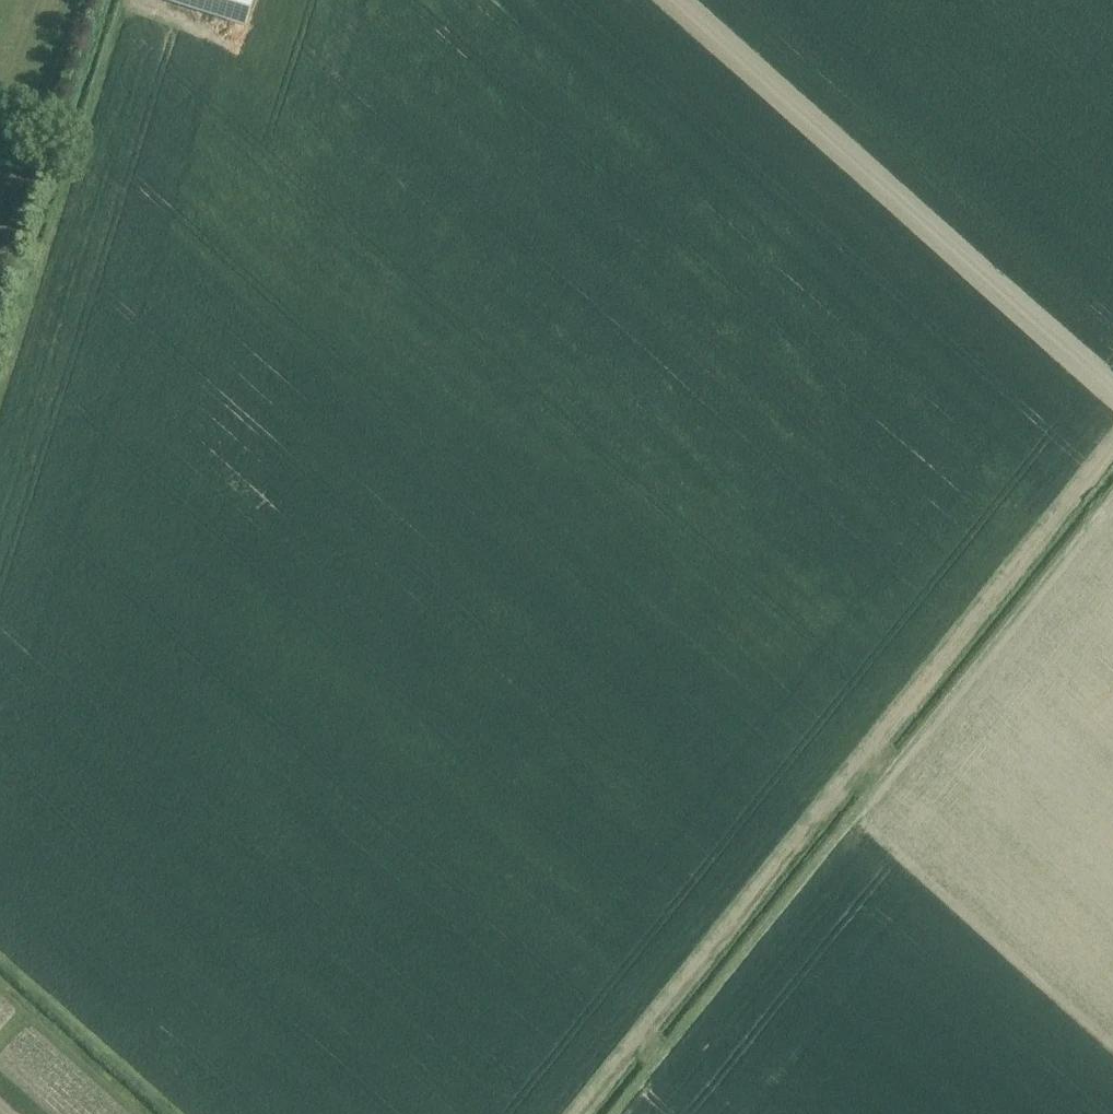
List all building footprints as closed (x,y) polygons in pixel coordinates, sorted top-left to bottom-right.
[(234,14),(238,0),(189,0),(234,14)]
